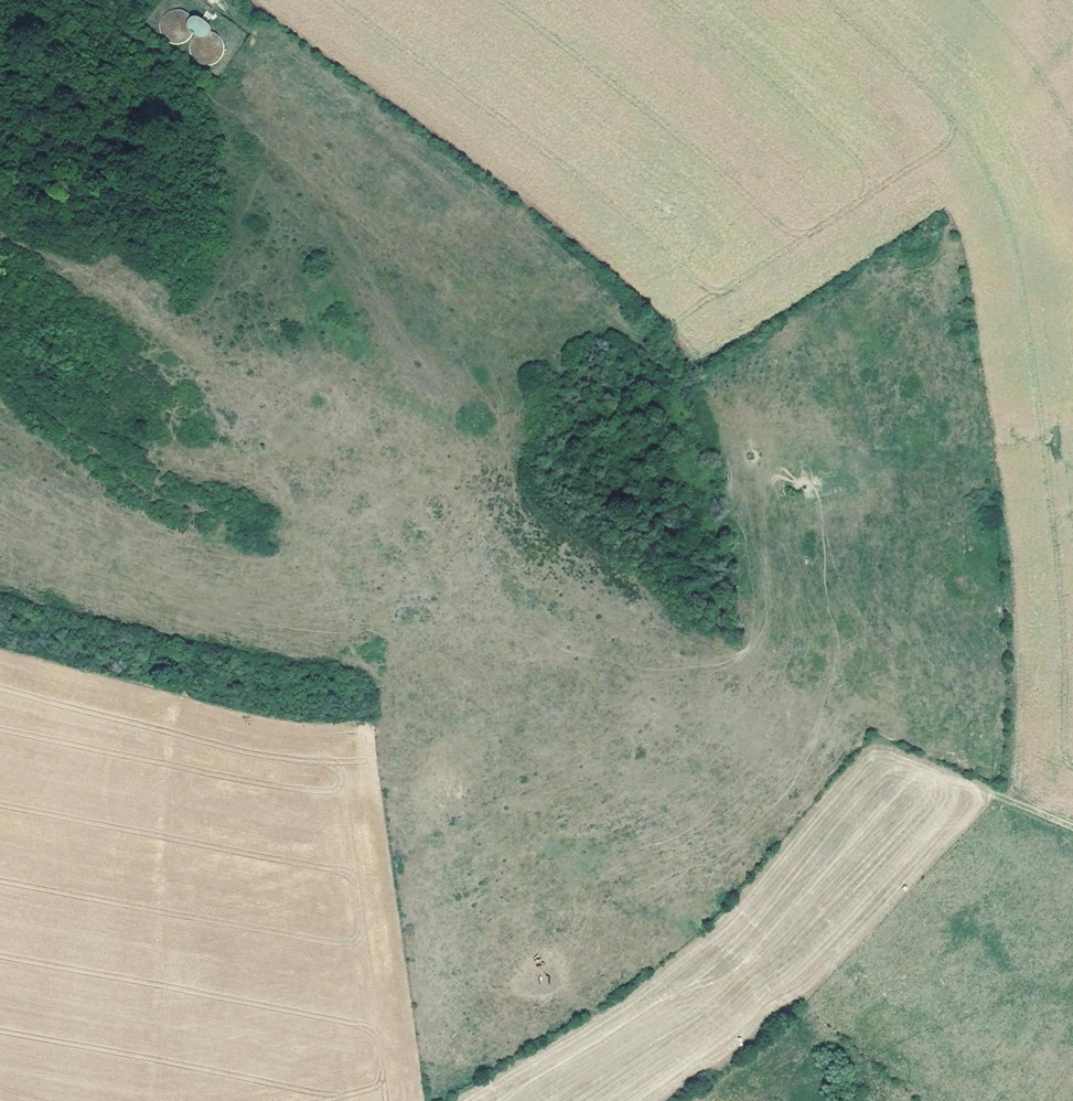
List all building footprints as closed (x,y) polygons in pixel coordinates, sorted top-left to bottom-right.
[(194,38),(192,41),(191,44),(191,47),(191,49),(191,52),(192,55),(194,58),(195,60),(197,62),(200,64),(202,65),(205,66),(208,66),(210,66),(213,66),(216,65),(219,64),(221,62),(223,60),(225,58),(226,55),(227,52),(227,49),(227,47),(227,44),(226,41),(225,38),(223,36),(221,34),(219,33),(216,31),(213,30),(211,30),(209,30),(208,25),(196,17),(193,19),(192,17),(190,15),(188,13),(185,11),(183,10),(180,9),(177,8),(175,8),(172,9),(169,10),(167,11),(164,13),(162,15),(160,17),(159,20),(158,22),(158,25),(158,28),(158,31),(159,33),(160,36),(162,38),(164,40),(166,42),(169,43),(172,44),(174,45),(177,45),(180,44),(183,43),(185,42),(188,40),(190,38),(191,36),(194,38)]
